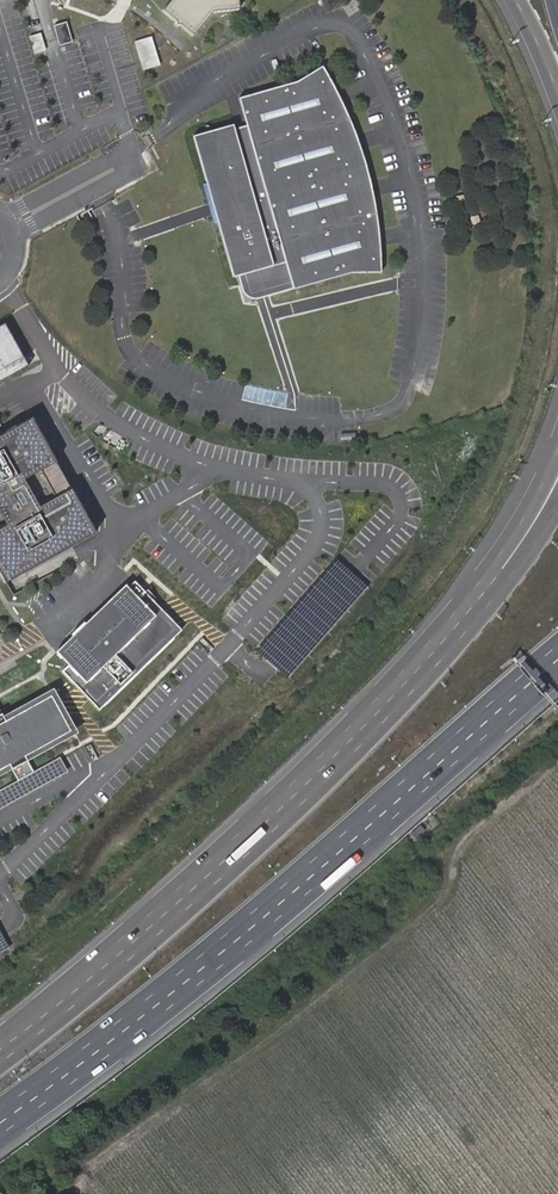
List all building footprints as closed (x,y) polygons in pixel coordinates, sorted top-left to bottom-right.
[(162,11),(175,22),(176,27),(181,27),(193,37),(213,14),(238,11),(237,0),(172,0),(162,11)] [(73,43),(67,23),(54,28),(61,48),(73,43)] [(136,38),(143,67),(160,63),(153,34),(136,38)] [(234,122),(194,133),(213,201),(217,200),(220,211),(216,212),(234,274),(286,259),(293,287),(352,270),(381,270),(380,245),(376,246),(372,230),(376,229),(371,196),(363,198),(358,183),(367,180),(363,164),(358,148),(349,151),(345,135),(353,133),(341,102),(337,103),(332,87),(336,86),(330,75),(324,64),(299,79),(240,95),(249,128),(237,132),(234,122)] [(293,287),(286,259),(234,274),(239,292),(243,297),(250,299),(293,287)] [(28,365),(4,323),(0,326),(0,381),(28,365)] [(32,420),(0,438),(0,574),(6,584),(95,533),(32,420)] [(125,586),(109,601),(122,615),(139,599),(125,586)] [(69,666),(63,672),(100,710),(182,631),(145,593),(139,599),(122,615),(109,601),(96,614),(109,627),(69,666)] [(96,614),(57,652),(69,666),(109,627),(96,614)] [(12,765),(15,770),(31,762),(28,757),(72,732),(52,697),(8,721),(5,714),(4,713),(0,715),(0,772),(12,765)] [(15,770),(22,783),(0,795),(0,805),(4,813),(72,776),(64,760),(38,774),(31,762),(15,770)]
